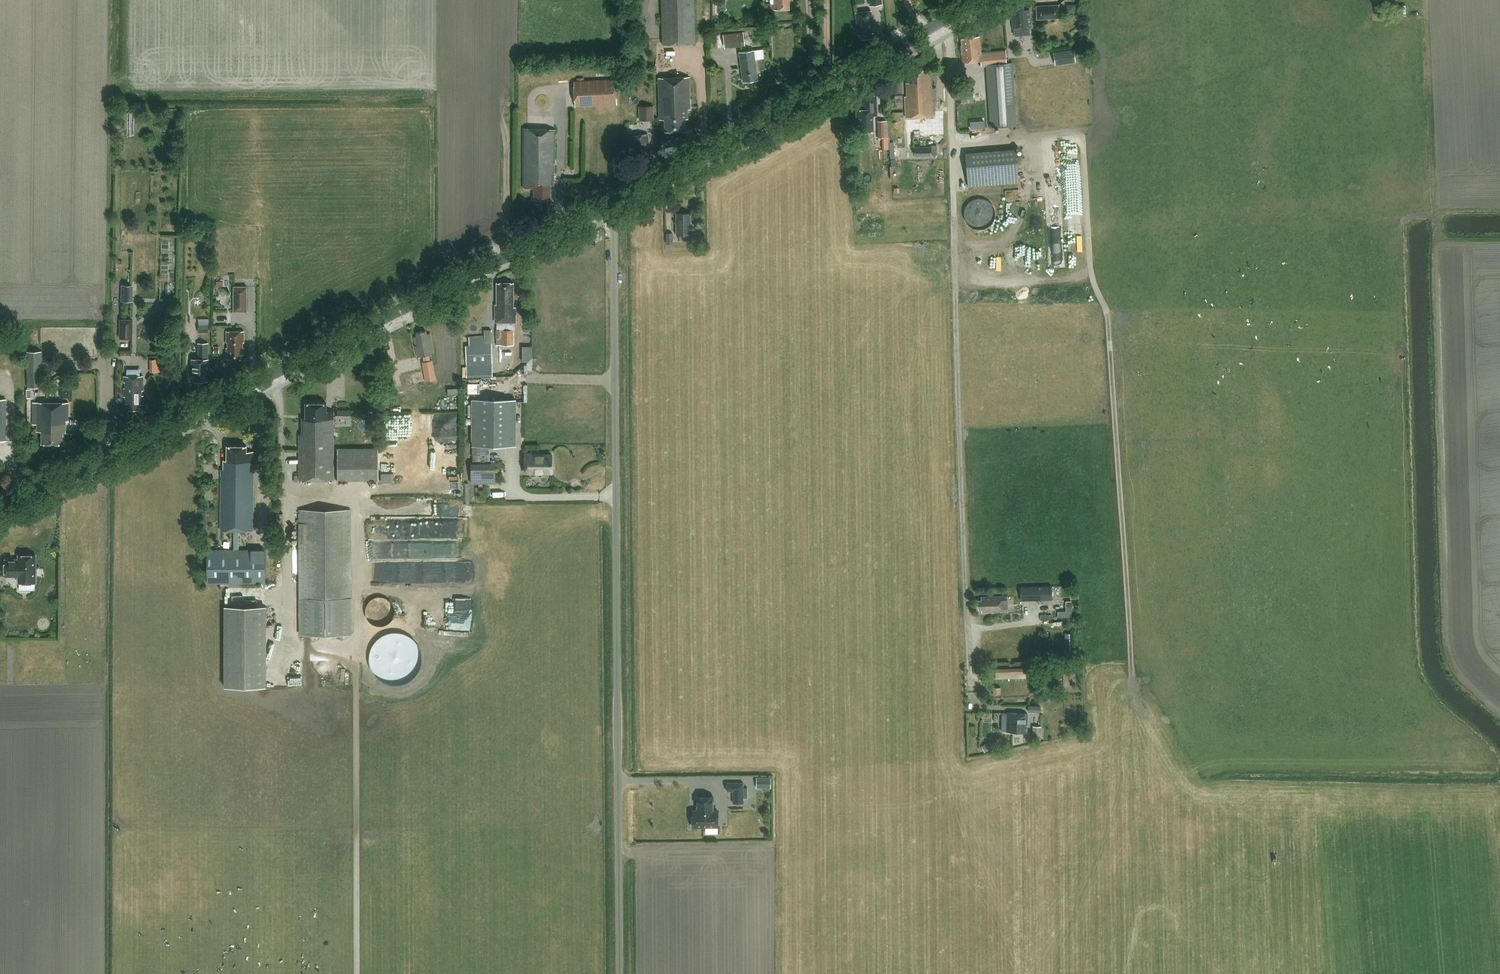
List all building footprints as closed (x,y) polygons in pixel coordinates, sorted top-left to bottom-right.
[(664,44),(697,43),(695,0),(662,0),(664,44)] [(772,9),(790,9),(790,0),(772,0),(772,9)] [(1080,11),(1079,2),(1071,3),(1071,11),(1080,11)] [(1060,19),(1059,4),(1036,6),(1037,20),(1060,19)] [(1030,10),(1024,10),(1023,6),(1014,7),(1014,12),(1011,12),(1013,30),(1015,29),(1015,36),(1030,34),(1029,28),(1032,28),(1030,10)] [(874,28),(871,10),(856,12),(859,35),(862,34),(862,38),(872,37),(871,33),(873,33),(873,28),(874,28)] [(718,35),(720,48),(746,44),(744,32),(718,35)] [(987,65),(990,127),(1017,125),(1013,63),(1007,63),(1006,50),(982,52),(979,36),(974,37),(974,33),(964,34),(965,38),(961,39),(962,45),(961,45),(963,63),(981,61),(981,65),(987,65)] [(1083,33),(1077,37),(1081,43),(1087,40),(1083,33)] [(1055,65),(1076,62),(1074,49),(1054,52),(1055,65)] [(758,79),(754,50),(740,52),(744,81),(758,79)] [(933,116),(931,69),(909,70),(909,82),(907,83),(907,96),(905,96),(906,118),(933,116)] [(691,109),(690,77),(659,78),(660,119),(665,119),(665,131),(686,130),(686,118),(688,118),(688,109),(691,109)] [(575,81),(577,107),(619,104),(617,79),(575,81)] [(877,115),(877,95),(874,96),(873,92),(865,92),(865,96),(862,96),(862,116),(877,115)] [(961,93),(962,103),(975,101),(974,92),(961,93)] [(654,120),(654,105),(639,106),(640,120),(654,120)] [(975,127),(990,126),(989,119),(974,120),(975,127)] [(555,163),(555,129),(524,128),(524,188),(534,188),(534,199),(551,199),(551,185),(554,185),(555,163)] [(648,134),(632,136),(626,137),(628,151),(634,150),(635,158),(638,158),(639,161),(648,159),(648,156),(651,156),(648,134)] [(916,147),(916,156),(932,156),(931,146),(916,147)] [(1016,147),(966,152),(969,187),(1020,182),(1016,147)] [(676,235),(680,235),(680,240),(688,240),(688,235),(691,235),(691,212),(676,212),(676,235)] [(495,322),(497,322),(497,330),(496,330),(496,337),(502,337),(502,345),(514,345),(514,330),(516,330),(516,322),(516,307),(514,307),(513,283),(497,283),(497,304),(495,304),(495,322)] [(122,284),(122,301),(133,301),(134,285),(122,284)] [(234,286),(235,312),(249,311),(248,285),(234,286)] [(121,318),(121,338),(134,338),(134,318),(121,318)] [(199,319),(199,332),(210,332),(210,319),(199,319)] [(493,376),(492,345),(491,329),(483,330),(483,336),(469,337),(469,345),(466,346),(467,377),(493,376)] [(245,330),(228,330),(228,342),(229,342),(229,347),(228,347),(228,358),(242,358),(242,354),(245,354),(245,347),(244,347),(244,342),(245,342),(245,330)] [(430,360),(429,354),(434,353),(430,333),(427,334),(426,331),(417,333),(417,336),(414,337),(418,357),(423,356),(424,361),(422,362),(426,382),(436,380),(432,360),(430,360)] [(196,380),(209,381),(210,358),(209,358),(209,342),(200,342),(200,358),(193,358),(193,376),(196,376),(196,380)] [(527,354),(535,355),(536,345),(527,345),(527,354)] [(43,351),(28,351),(29,387),(41,387),(41,377),(43,377),(43,351)] [(162,372),(162,360),(150,359),(150,372),(162,372)] [(144,404),(144,395),(142,395),(142,390),(144,390),(143,376),(124,376),(124,382),(126,382),(126,388),(124,388),(124,396),(126,396),(126,403),(129,403),(129,409),(139,409),(139,405),(144,404)] [(420,376),(407,377),(408,393),(421,392),(420,376)] [(515,400),(473,399),(473,445),(515,445),(515,400)] [(69,402),(38,402),(33,402),(33,424),(38,424),(38,431),(42,431),(42,443),(63,443),(63,431),(66,431),(66,423),(68,423),(69,402)] [(334,480),(334,411),(327,411),(327,403),(306,403),(306,418),(302,418),(302,433),(299,433),(300,480),(334,480)] [(339,410),(338,419),(353,419),(353,410),(339,410)] [(266,582),(265,550),(253,550),(239,550),(238,530),(253,530),(253,451),(247,451),(247,445),(227,446),(227,460),(224,460),(224,469),(221,469),(221,530),(234,530),(234,550),(221,550),(207,550),(208,583),(266,582)] [(473,454),(490,454),(490,445),(473,445),(473,454)] [(542,456),(538,456),(538,453),(525,453),(525,472),(552,473),(552,455),(542,454),(542,456)] [(495,483),(495,463),(471,464),(472,483),(495,483)] [(394,483),(394,473),(381,473),(381,484),(394,483)] [(431,502),(432,517),(458,516),(457,501),(431,502)] [(351,634),(351,510),(300,510),(301,634),(351,634)] [(15,552),(15,557),(1,557),(1,573),(15,573),(15,579),(31,579),(31,574),(33,574),(33,566),(31,566),(31,552),(27,552),(25,550),(21,550),(19,552),(15,552)] [(1051,601),(1051,591),(1051,586),(1019,587),(1020,602),(1051,601)] [(370,608),(380,616),(392,603),(382,594),(370,608)] [(1008,596),(1001,596),(981,597),(982,600),(978,600),(978,609),(982,609),(982,612),(1009,611),(1008,596)] [(1071,617),(1071,601),(1065,601),(1065,611),(1057,611),(1057,617),(1071,617)] [(226,687),(266,687),(266,606),(225,606),(226,687)] [(1073,650),(1073,632),(1065,632),(1065,650),(1073,650)] [(1078,661),(1061,663),(1062,671),(1079,669),(1078,661)] [(1004,731),(1013,732),(1022,732),(1022,731),(1027,731),(1028,714),(1007,713),(1007,718),(1004,718),(1004,731)] [(1042,726),(1033,726),(1033,738),(1041,738),(1042,726)] [(993,749),(991,742),(982,746),(985,752),(993,749)] [(771,777),(756,777),(756,788),(771,788),(771,777)] [(743,797),(743,783),(727,783),(727,791),(733,791),(733,797),(743,797)] [(697,796),(697,810),(693,811),(693,815),(691,817),(691,821),(693,823),(693,826),(718,826),(718,810),(713,810),(713,796),(697,796)]
